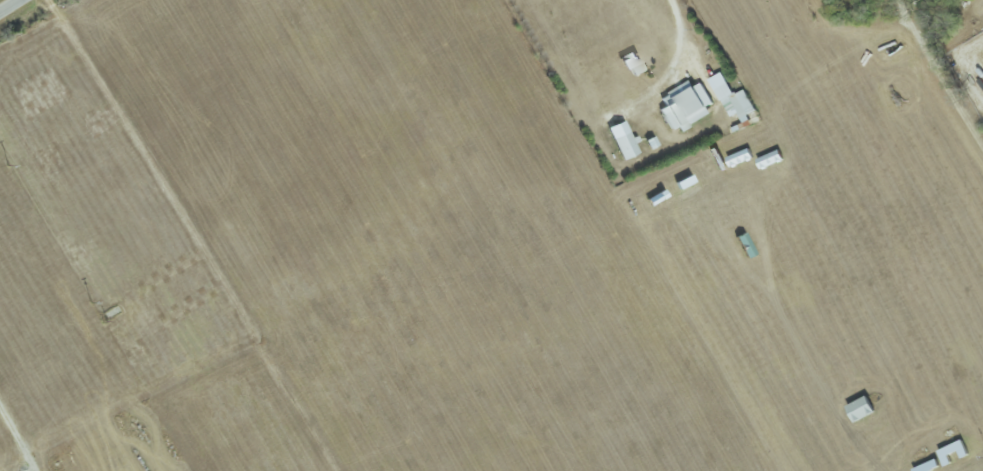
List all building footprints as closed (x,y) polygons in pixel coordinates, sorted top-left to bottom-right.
[(746,90),(735,95),(724,73),(711,79),(731,118),(739,113),(743,120),(757,113),(746,90)] [(662,97),(666,107),(661,109),(672,133),(712,115),(709,107),(715,105),(705,84),(696,88),(693,82),(662,97)] [(609,127),(624,160),(640,153),(625,120),(609,127)] [(878,411),(870,395),(848,406),(856,422),(878,411)]
